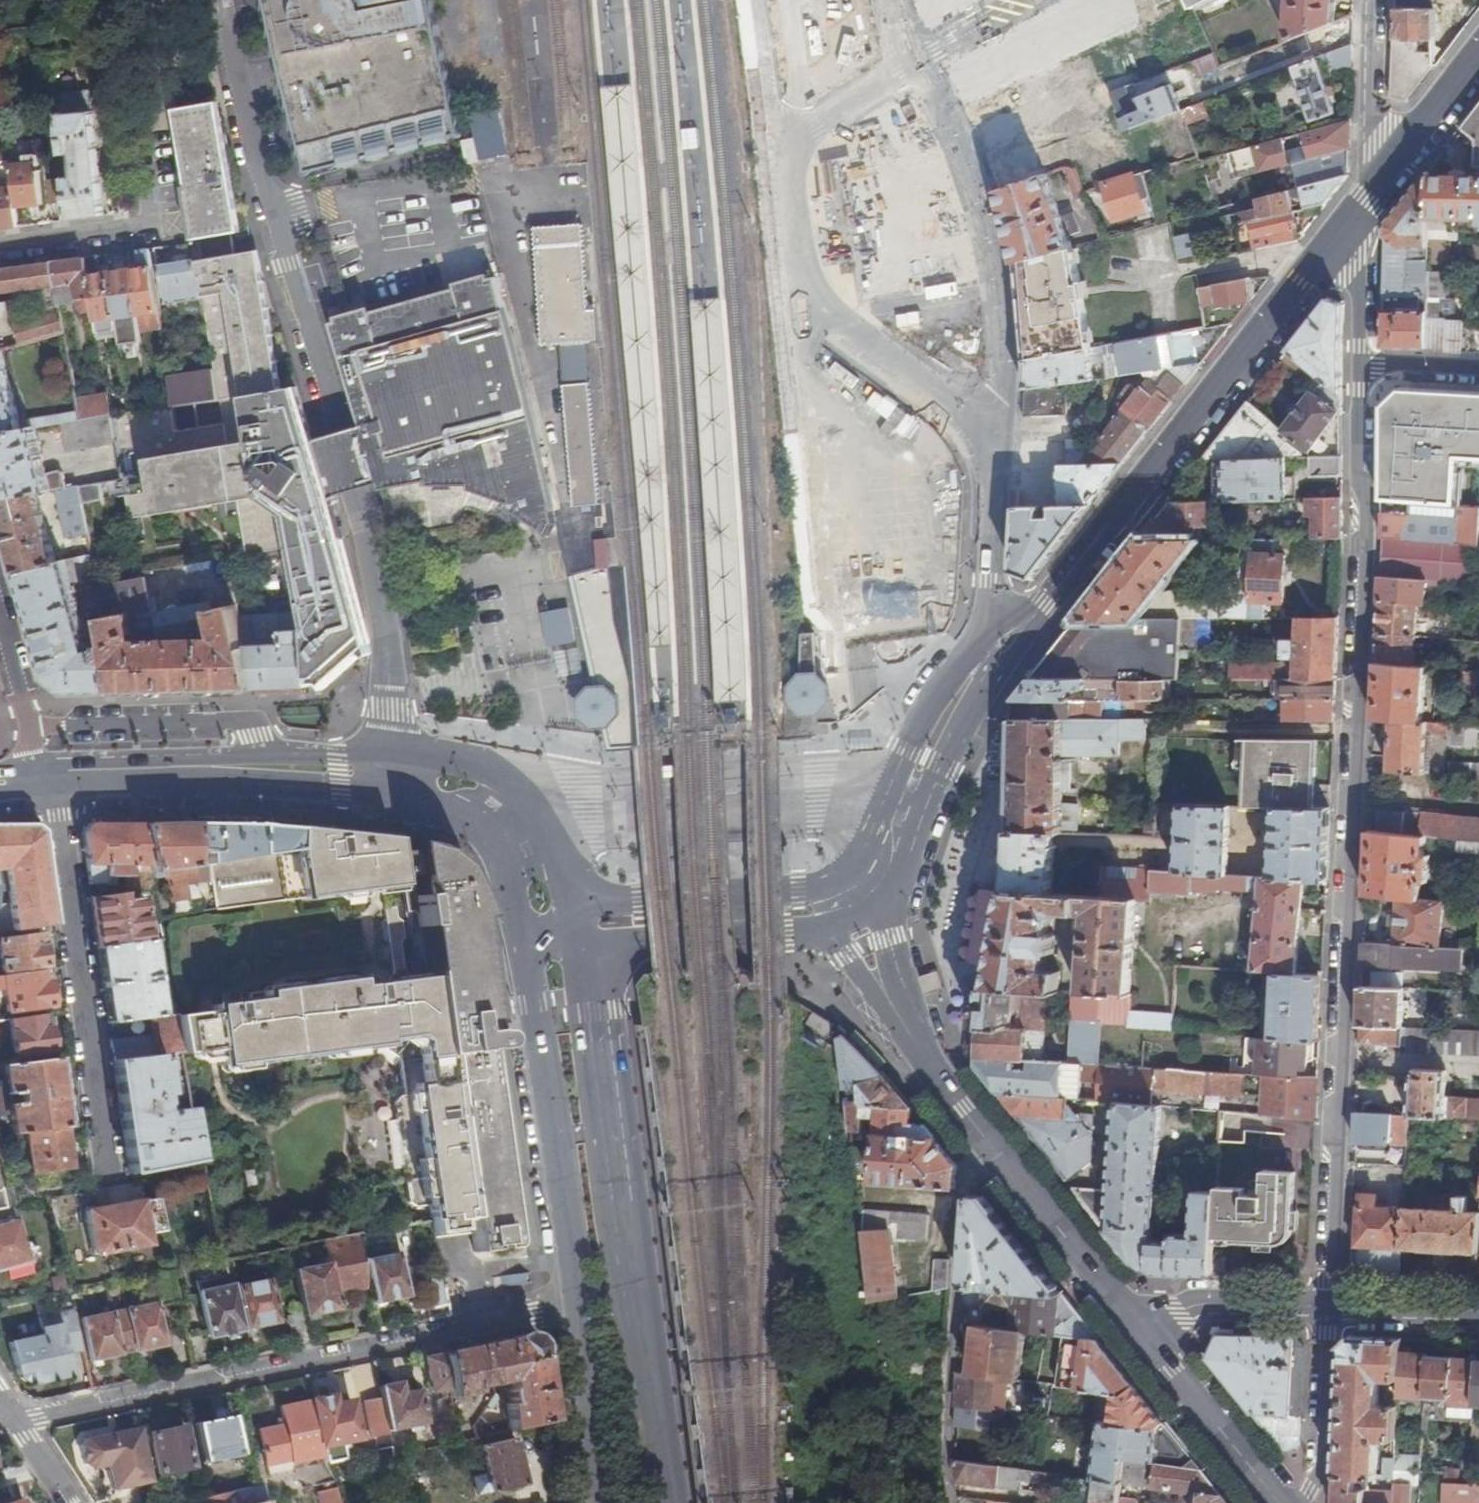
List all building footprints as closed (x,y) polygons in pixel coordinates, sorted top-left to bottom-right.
[(307,173),(462,135),(433,0),(267,0),(307,173)] [(1193,5),(1194,8),(1212,0),(1190,0),(1193,5)] [(1277,18),(1285,15),(1279,3),(1279,0),(1269,0),(1277,18)] [(1289,39),(1335,21),(1336,0),(1292,0),(1289,39)] [(1435,12),(1392,17),(1390,59),(1389,99),(1401,102),(1410,102),(1436,69),(1435,54),(1421,54),(1421,48),(1412,47),(1412,41),(1435,41),(1435,16),(1435,12)] [(1319,57),(1323,74),(1334,71),(1352,71),(1352,44),(1319,57)] [(1201,77),(1223,67),(1215,51),(1193,61),(1201,77)] [(1323,74),(1319,57),(1284,71),(1286,77),(1291,77),(1296,75),(1312,121),(1337,113),(1329,92),(1323,74)] [(1286,77),(1284,71),(1277,73),(1280,79),(1286,77)] [(1280,79),(1277,73),(1271,76),(1273,82),(1280,79)] [(634,82),(602,84),(610,161),(621,282),(639,475),(654,646),(674,645),(663,474),(649,270),(634,82)] [(1110,93),(1115,105),(1126,131),(1181,110),(1172,85),(1137,97),(1142,111),(1131,116),(1128,108),(1134,105),(1127,87),(1110,93)] [(90,89),(56,93),(63,154),(75,153),(77,177),(65,178),(68,201),(70,219),(91,216),(105,214),(97,140),(94,111),(93,111),(90,89)] [(857,118),(882,160),(922,138),(897,95),(857,118)] [(1206,101),(1181,110),(1186,124),(1211,114),(1206,101)] [(1474,107),(1461,126),(1474,137),(1473,167),(1478,174),(1478,101),(1474,107)] [(908,113),(919,130),(930,123),(919,106),(908,113)] [(1351,136),(1351,120),(1215,157),(1221,176),(1233,173),(1234,180),(1244,178),(1292,164),(1306,162),(1305,158),(1311,156),(1312,159),(1350,149),(1351,136)] [(476,138),(468,140),(473,164),(481,163),(476,138)] [(463,141),(469,165),(473,164),(468,140),(463,141)] [(1350,164),(1350,149),(1312,159),(1311,156),(1305,158),(1306,162),(1292,164),(1299,188),(1349,176),(1350,176),(1350,164)] [(1143,173),(1178,162),(1175,152),(1138,163),(1141,174),(1143,173)] [(13,163),(15,186),(17,206),(43,204),(37,153),(24,155),(25,161),(13,163)] [(883,160),(861,172),(869,185),(891,173),(883,160)] [(1382,229),(1389,237),(1404,249),(1411,250),(1430,250),(1424,166),(1415,180),(1410,186),(1402,193),(1382,218),(1382,229)] [(1424,166),(1430,250),(1430,261),(1429,273),(1453,273),(1454,231),(1478,232),(1478,174),(1473,167),(1424,166)] [(1068,167),(1064,169),(1075,201),(1086,198),(1084,192),(1076,169),(1068,167)] [(1136,190),(1147,187),(1143,173),(1141,174),(1132,177),(1136,190)] [(1233,173),(1221,176),(1222,183),(1234,180),(1233,173)] [(1046,175),(999,191),(1008,229),(1017,264),(1020,263),(1029,260),(1073,249),(1069,236),(1081,232),(1078,224),(1074,225),(1071,220),(1064,222),(1046,175)] [(1333,197),(1349,176),(1299,188),(1258,198),(1260,209),(1224,217),(1225,227),(1238,225),(1293,213),(1291,200),(1298,199),(1306,203),(1308,210),(1326,206),(1333,197)] [(1132,177),(1108,184),(1118,218),(1142,211),(1136,190),(1132,177)] [(50,180),(53,203),(68,201),(65,178),(50,180)] [(19,226),(17,206),(15,186),(0,187),(0,228),(19,226)] [(1296,223),(1294,213),(1293,213),(1238,225),(1243,251),(1295,241),(1293,230),(1297,230),(1296,223)] [(534,227),(542,345),(561,344),(588,342),(592,342),(592,341),(599,340),(598,311),(590,311),(584,223),(534,227)] [(985,279),(977,234),(892,248),(889,227),(860,232),(871,298),(985,279)] [(234,236),(233,230),(196,236),(194,236),(194,241),(196,241),(234,236)] [(1192,234),(1174,238),(1178,258),(1195,255),(1196,255),(1192,234)] [(196,241),(194,241),(197,260),(237,254),(234,237),(234,236),(196,241)] [(1386,298),(1414,299),(1429,299),(1429,273),(1430,261),(1411,261),(1411,250),(1404,249),(1389,237),(1387,259),(1386,298)] [(1082,246),(1073,249),(1029,260),(1031,284),(1033,311),(1034,338),(1036,359),(1090,349),(1101,347),(1089,300),(1095,299),(1091,280),(1085,282),(1082,246)] [(140,267),(131,268),(137,314),(138,314),(159,311),(149,247),(137,249),(140,267)] [(1430,261),(1430,250),(1411,250),(1411,261),(1430,261)] [(116,442),(122,477),(116,478),(118,493),(124,492),(128,513),(236,496),(245,550),(291,542),(292,548),(293,548),(298,573),(307,623),(308,624),(308,625),(308,626),(308,627),(308,628),(307,628),(308,630),(312,682),(315,682),(341,658),(360,642),(342,541),(328,498),(311,442),(294,389),(280,391),(261,284),(254,285),(256,253),(255,251),(237,254),(197,260),(198,261),(198,264),(204,298),(206,310),(217,379),(220,397),(213,398),(198,399),(186,401),(175,403),(153,406),(132,410),(112,414),(111,414),(115,437),(116,442)] [(99,255),(85,256),(95,310),(97,320),(116,317),(110,270),(101,271),(99,255)] [(85,256),(52,261),(56,284),(59,302),(77,299),(79,308),(83,312),(95,310),(85,256)] [(56,284),(52,261),(39,263),(0,268),(0,292),(56,284)] [(159,267),(165,303),(179,301),(204,298),(198,264),(198,261),(159,267)] [(110,269),(110,270),(116,317),(137,314),(131,268),(131,266),(110,269)] [(1428,350),(1427,352),(1441,353),(1472,354),(1478,355),(1478,325),(1471,325),(1467,324),(1467,311),(1463,311),(1463,306),(1458,305),(1458,299),(1452,299),(1453,273),(1429,273),(1429,299),(1428,314),(1428,350)] [(381,490),(393,488),(427,481),(428,486),(436,486),(452,486),(472,485),(472,491),(513,503),(510,507),(539,527),(545,525),(557,523),(554,508),(553,506),(555,505),(529,397),(513,338),(497,277),(454,289),(356,316),(348,318),(331,323),(357,409),(362,428),(380,484),(381,490)] [(1253,289),(1252,280),(1200,289),(1202,306),(1215,304),(1217,309),(1226,308),(1218,319),(1204,320),(1205,328),(1234,323),(1254,297),(1253,289)] [(1323,292),(1281,346),(1319,376),(1308,389),(1342,415),(1343,347),(1345,301),(1323,292)] [(701,429),(711,574),(719,701),(749,699),(734,469),(723,296),(693,298),(701,429)] [(204,298),(179,301),(181,313),(206,310),(204,298)] [(1414,299),(1386,298),(1385,312),(1414,313),(1414,299)] [(0,314),(15,312),(13,299),(0,300),(0,314)] [(1215,304),(1202,306),(1204,320),(1218,319),(1226,308),(1217,309),(1215,304)] [(61,310),(15,323),(21,344),(65,332),(61,310)] [(1428,314),(1414,313),(1385,312),(1385,332),(1384,349),(1428,350),(1428,314)] [(1202,364),(1234,323),(1205,328),(1117,344),(1123,374),(1143,372),(1167,369),(1202,364)] [(588,342),(561,344),(564,384),(590,382),(588,342)] [(1123,374),(1117,344),(1101,347),(1103,361),(1106,377),(1123,374)] [(1036,359),(1027,360),(1027,365),(1026,379),(1026,389),(1057,385),(1056,374),(1059,375),(1062,375),(1066,373),(1067,384),(1068,383),(1107,379),(1106,377),(1103,361),(1092,363),(1090,349),(1036,359)] [(0,350),(0,432),(35,426),(62,422),(81,418),(80,411),(20,420),(0,350)] [(217,379),(172,386),(175,403),(186,401),(198,399),(213,398),(220,397),(217,379)] [(598,505),(598,503),(590,382),(564,384),(572,504),(573,507),(594,505),(598,505)] [(1278,426),(1312,453),(1327,435),(1342,415),(1308,389),(1278,426)] [(1455,413),(1456,392),(1393,389),(1381,399),(1381,408),(1414,411),(1446,413),(1455,413)] [(108,392),(78,397),(80,411),(81,418),(111,414),(112,414),(108,392)] [(1262,412),(1246,400),(1199,459),(1214,461),(1232,461),(1270,418),(1262,412)] [(1416,455),(1434,456),(1435,434),(1445,435),(1446,413),(1414,411),(1413,433),(1381,431),(1381,438),(1382,453),(1416,455)] [(62,422),(68,451),(116,442),(115,437),(111,414),(81,418),(62,422)] [(1278,426),(1270,418),(1232,461),(1286,459),(1285,443),(1302,454),(1302,458),(1311,458),(1312,453),(1278,426)] [(39,491),(59,488),(69,486),(66,472),(62,469),(48,472),(43,454),(48,453),(47,448),(42,449),(35,426),(0,432),(0,497),(39,491)] [(332,496),(340,494),(340,495),(343,495),(356,491),(371,487),(380,484),(362,428),(354,430),(339,434),(325,438),(314,441),(332,496)] [(314,441),(311,442),(328,498),(340,495),(340,494),(332,496),(314,441)] [(1285,443),(1286,459),(1302,458),(1302,454),(1285,443)] [(1415,470),(1416,455),(1382,453),(1381,468),(1415,470)] [(1342,477),(1343,457),(1311,458),(1311,477),(1342,477)] [(1232,461),(1214,461),(1215,481),(1215,502),(1220,502),(1239,502),(1286,500),(1286,478),(1286,459),(1232,461)] [(1462,459),(1460,459),(1458,506),(1478,507),(1478,460),(1462,459)] [(1297,478),(1286,478),(1286,500),(1297,500),(1297,478)] [(103,480),(80,484),(84,503),(105,495),(103,480)] [(59,488),(68,535),(89,531),(84,503),(80,484),(69,486),(59,488)] [(0,497),(0,505),(18,569),(58,561),(39,491),(0,497)] [(1342,517),(1342,499),(1307,500),(1307,517),(1313,517),(1314,539),(1341,539),(1342,517)] [(1458,506),(1382,501),(1382,525),(1382,539),(1473,546),(1478,546),(1478,507),(1458,506)] [(1207,502),(1168,503),(1162,512),(1155,520),(1171,520),(1171,528),(1208,528),(1207,502)] [(1239,502),(1220,502),(1221,512),(1239,512),(1239,502)] [(830,700),(829,692),(828,684),(817,675),(814,633),(800,634),(801,675),(787,676),(779,686),(740,687),(738,661),(716,662),(719,688),(666,691),(663,596),(661,529),(660,504),(647,505),(649,530),(639,549),(640,569),(602,573),(602,564),(591,565),(568,573),(579,622),(584,643),(595,689),(591,690),(581,701),(581,706),(581,708),(582,716),(593,725),(603,724),(605,735),(609,750),(616,750),(617,745),(628,744),(628,750),(649,748),(649,742),(666,741),(667,747),(682,746),(680,712),(713,710),(720,710),(723,736),(726,739),(740,738),(743,734),(741,708),(749,708),(781,706),(788,713),(802,713),(808,712),(819,712),(821,710),(826,704),(830,700)] [(1171,520),(1155,520),(1139,540),(1197,539),(1221,539),(1221,528),(1208,528),(1171,528),(1171,520)] [(1341,556),(1341,539),(1314,539),(1312,538),(1312,555),(1341,556)] [(1197,539),(1139,540),(1111,576),(1078,618),(1080,619),(1183,619),(1210,619),(1248,619),(1251,539),(1221,539),(1220,557),(1219,580),(1160,588),(1184,556),(1197,539)] [(1221,539),(1197,539),(1184,556),(1220,557),(1221,539)] [(1274,557),(1273,539),(1251,539),(1248,619),(1264,619),(1265,601),(1283,602),(1284,582),(1285,557),(1274,557)] [(1473,546),(1382,539),(1380,576),(1442,581),(1471,583),(1473,546)] [(39,646),(48,677),(68,692),(116,691),(107,642),(92,645),(73,579),(87,581),(98,579),(93,553),(58,561),(18,569),(39,646)] [(110,642),(107,642),(116,691),(232,688),(256,687),(256,685),(241,615),(238,603),(215,606),(215,601),(158,612),(155,595),(150,596),(146,575),(142,576),(99,584),(110,642)] [(1442,581),(1380,576),(1380,587),(1379,602),(1418,605),(1425,606),(1426,587),(1441,588),(1442,581)] [(1418,605),(1379,602),(1378,619),(1377,634),(1416,637),(1418,605)] [(1452,608),(1425,606),(1424,616),(1451,619),(1452,608)] [(567,608),(541,613),(547,647),(573,643),(567,608)] [(1459,620),(1460,608),(1452,608),(1451,619),(1459,620)] [(241,615),(256,685),(256,687),(310,685),(312,685),(312,682),(308,630),(307,628),(307,629),(306,630),(305,630),(304,630),(303,630),(302,629),(301,629),(300,628),(300,627),(300,626),(300,625),(300,624),(301,623),(301,622),(302,622),(303,622),(304,622),(296,611),(241,615)] [(1080,619),(1078,618),(1031,678),(1085,679),(1095,678),(1096,680),(1098,680),(1105,680),(1123,680),(1166,680),(1179,680),(1181,646),(1183,619),(1080,619)] [(1209,647),(1210,619),(1183,619),(1181,646),(1209,647)] [(1336,680),(1338,619),(1297,619),(1296,641),(1282,641),(1282,665),(1269,665),(1268,656),(1247,656),(1247,665),(1228,665),(1228,680),(1284,680),(1283,679),(1330,680),(1336,680)] [(306,630),(307,629),(307,628),(308,628),(308,627),(308,626),(308,625),(308,624),(307,623),(306,622),(305,622),(304,622),(303,622),(302,622),(301,622),(301,623),(300,624),(300,625),(300,626),(300,627),(300,628),(301,629),(302,629),(303,630),(304,630),(305,630),(306,630)] [(1416,637),(1377,634),(1376,662),(1415,666),(1416,637)] [(577,648),(554,652),(559,677),(581,673),(577,648)] [(1415,666),(1376,662),(1373,718),(1393,720),(1423,723),(1424,696),(1431,697),(1432,692),(1425,691),(1426,667),(1415,666)] [(1461,670),(1460,682),(1478,684),(1478,672),(1461,670)] [(1085,679),(1031,678),(1014,700),(1044,699),(1072,700),(1071,698),(1068,697),(1068,690),(1085,690),(1085,688),(1085,679)] [(1329,700),(1330,680),(1283,679),(1284,680),(1284,700),(1329,700)] [(1158,700),(1165,700),(1166,680),(1123,680),(1122,688),(1121,699),(1158,700)] [(256,694),(310,692),(310,685),(256,687),(256,694)] [(1071,698),(1072,700),(1104,700),(1104,699),(1121,699),(1122,688),(1085,688),(1085,690),(1068,690),(1068,697),(1071,698)] [(1044,699),(1014,700),(1013,702),(1012,720),(1104,720),(1104,700),(1072,700),(1044,699)] [(1104,700),(1104,720),(1124,720),(1125,708),(1137,708),(1137,709),(1158,709),(1158,700),(1121,699),(1104,699),(1104,700)] [(1334,721),(1335,700),(1329,700),(1284,700),(1284,715),(1276,716),(1276,720),(1334,721)] [(1145,742),(1145,721),(1124,720),(1104,720),(1012,720),(1009,831),(1055,833),(1077,834),(1077,806),(1060,804),(1061,783),(1069,783),(1070,762),(1079,762),(1079,757),(1120,757),(1121,742),(1145,742)] [(1423,723),(1393,720),(1390,772),(1424,775),(1427,734),(1448,736),(1447,745),(1463,746),(1465,726),(1434,723),(1423,723)] [(1465,726),(1463,746),(1478,747),(1478,727),(1465,726)] [(1275,808),(1311,809),(1312,795),(1290,794),(1290,786),(1312,787),(1313,771),(1307,770),(1308,741),(1244,741),(1243,769),(1241,808),(1275,808)] [(1450,777),(1478,780),(1478,766),(1451,764),(1450,777)] [(1290,794),(1312,795),(1312,787),(1290,786),(1290,794)] [(1229,808),(1179,806),(1177,873),(1227,876),(1229,808)] [(1326,882),(1329,810),(1311,809),(1275,808),(1272,879),(1303,881),(1326,882)] [(1377,832),(1426,837),(1478,843),(1478,820),(1444,817),(1444,813),(1406,808),(1406,812),(1379,810),(1377,832)] [(210,819),(210,825),(255,825),(293,829),(293,823),(255,819),(210,819)] [(1237,823),(1237,848),(1258,848),(1258,851),(1271,851),(1271,823),(1237,823)] [(87,824),(82,832),(88,883),(99,882),(99,885),(115,885),(115,878),(129,877),(128,865),(147,866),(140,824),(87,824)] [(190,825),(140,824),(147,866),(148,875),(165,872),(169,903),(185,901),(185,886),(197,884),(195,867),(194,867),(190,825)] [(6,888),(13,931),(54,925),(41,831),(32,825),(0,825),(0,889),(6,888)] [(194,867),(195,867),(197,884),(209,882),(207,864),(240,858),(293,851),(294,829),(255,825),(190,825),(194,867)] [(1142,825),(1142,837),(1154,838),(1154,825),(1142,825)] [(240,858),(207,864),(209,882),(211,908),(231,905),(231,908),(306,898),(306,897),(350,892),(350,884),(351,852),(362,851),(362,850),(360,850),(359,841),(358,834),(357,834),(358,840),(351,841),(351,839),(350,837),(347,836),(346,836),(345,836),(328,838),(328,832),(294,829),(293,851),(240,858)] [(1055,833),(1009,831),(1007,873),(1005,892),(1052,895),(1055,833)] [(1377,832),(1368,831),(1365,895),(1398,898),(1419,900),(1421,884),(1427,885),(1429,857),(1424,856),(1426,837),(1377,832)] [(362,851),(351,852),(350,884),(405,874),(429,870),(452,866),(447,861),(436,854),(422,847),(421,847),(421,849),(393,852),(391,839),(389,839),(390,846),(362,850),(362,851)] [(128,865),(129,877),(130,893),(151,890),(148,875),(147,866),(128,865)] [(452,866),(429,870),(430,880),(460,876),(457,871),(452,866)] [(1103,868),(1101,898),(1135,900),(1150,901),(1150,893),(1152,871),(1103,868)] [(1177,873),(1152,871),(1150,893),(1191,895),(1191,892),(1219,894),(1219,891),(1259,893),(1252,972),(1277,973),(1295,974),(1303,881),(1272,879),(1227,876),(1177,873)] [(406,883),(405,874),(350,884),(350,892),(364,890),(406,884),(406,883)] [(209,1009),(210,1014),(173,1018),(178,1053),(179,1057),(215,1052),(217,1068),(224,1067),(240,1065),(260,1062),(275,1060),(303,1057),(324,1054),(339,1052),(362,1049),(376,1048),(396,1063),(401,1098),(397,1099),(392,1105),(396,1139),(496,1120),(487,1053),(493,1053),(495,1052),(497,1050),(498,1047),(499,1042),(498,1039),(495,1036),(492,1034),(490,1034),(485,1035),(484,1029),(485,1029),(484,1024),(482,1024),(483,1026),(479,1027),(472,977),(480,976),(474,924),(481,920),(464,881),(460,876),(430,880),(406,883),(406,884),(364,890),(350,892),(306,897),(306,898),(231,908),(231,905),(211,908),(212,912),(398,888),(402,915),(408,914),(414,918),(415,930),(419,929),(425,979),(410,982),(401,975),(397,946),(401,940),(399,924),(393,920),(392,909),(381,911),(382,919),(379,924),(381,940),(386,944),(390,977),(384,985),(354,989),(353,982),(246,996),(248,1003),(209,1009)] [(992,966),(1005,892),(993,890),(980,964),(992,966)] [(1052,895),(1005,892),(992,966),(988,987),(1021,989),(1021,990),(1047,992),(1059,993),(1060,971),(1046,971),(1047,955),(1051,956),(1055,952),(1056,937),(1053,933),(1049,933),(1050,920),(1053,920),(1059,912),(1077,913),(1077,914),(1085,914),(1080,994),(1098,995),(1128,997),(1135,900),(1101,898),(1052,895)] [(122,894),(90,898),(97,948),(144,942),(138,897),(122,899),(122,894)] [(1419,900),(1398,898),(1394,945),(1440,948),(1442,902),(1419,900)] [(1469,905),(1467,918),(1478,919),(1478,906),(1469,905)] [(40,936),(0,941),(0,962),(1,973),(44,968),(40,936)] [(144,942),(97,948),(108,1025),(147,1019),(147,1018),(158,1017),(159,1017),(172,1016),(170,1008),(158,1010),(153,982),(138,984),(134,986),(133,979),(137,979),(153,977),(148,948),(160,947),(159,939),(144,942)] [(1394,945),(1363,943),(1362,965),(1460,971),(1461,950),(1440,948),(1394,945)] [(49,1008),(46,984),(42,984),(40,971),(0,977),(0,990),(2,990),(6,1013),(49,1008)] [(937,971),(921,975),(926,994),(943,989),(937,971)] [(1318,1042),(1321,976),(1295,974),(1277,973),(1275,1001),(1271,1001),(1270,1009),(1275,1009),(1274,1028),(1264,1028),(1263,1038),(1307,1041),(1318,1042)] [(1021,989),(988,987),(986,994),(977,1024),(977,1025),(1019,1028),(1021,990),(1021,989)] [(1402,989),(1360,988),(1359,1025),(1401,1027),(1402,1008),(1406,1008),(1407,1003),(1402,1003),(1402,989)] [(977,1024),(986,994),(974,990),(965,1021),(977,1024)] [(1047,992),(1021,990),(1019,1028),(977,1025),(974,1057),(1016,1059),(1027,1060),(1042,1060),(1044,1029),(1045,1018),(1047,992)] [(1095,1063),(1098,995),(1080,994),(1071,994),(1070,1020),(1070,1030),(1069,1062),(1095,1063)] [(811,1012),(804,1025),(825,1038),(833,1025),(811,1012)] [(1172,1015),(1127,1012),(1126,1028),(1171,1031),(1172,1015)] [(48,1029),(44,1029),(42,1015),(8,1020),(13,1055),(51,1050),(51,1047),(55,1046),(53,1032),(48,1032),(48,1029)] [(147,1019),(150,1037),(153,1056),(159,1056),(178,1053),(173,1018),(172,1016),(159,1017),(158,1017),(147,1018),(147,1019)] [(1401,1027),(1359,1025),(1358,1044),(1400,1046),(1400,1045),(1406,1046),(1406,1052),(1478,1055),(1478,1031),(1401,1027)] [(911,1107),(913,1107),(862,1050),(837,1028),(846,1103),(855,1104),(852,1099),(850,1087),(860,1085),(861,1104),(911,1107)] [(1042,1060),(1069,1062),(1070,1030),(1044,1029),(1042,1060)] [(150,1037),(110,1040),(112,1061),(153,1056),(150,1037)] [(1263,1038),(1259,1038),(1257,1074),(1266,1074),(1297,1076),(1297,1069),(1306,1069),(1307,1041),(1263,1038)] [(153,1056),(112,1061),(128,1175),(197,1161),(188,1111),(159,1116),(158,1109),(161,1105),(160,1097),(165,1096),(159,1056),(153,1056)] [(1115,1065),(1095,1063),(1069,1062),(1042,1060),(1027,1060),(1027,1069),(1015,1069),(1016,1059),(974,1057),(974,1065),(995,1093),(1066,1098),(1114,1103),(1127,1104),(1129,1088),(1102,1085),(1103,1070),(1114,1070),(1115,1065)] [(0,1089),(0,1117),(5,1116),(4,1107),(9,1107),(13,1136),(26,1134),(66,1128),(57,1060),(4,1067),(7,1088),(0,1089)] [(1131,1066),(1115,1065),(1114,1070),(1103,1070),(1102,1085),(1129,1088),(1127,1104),(1153,1106),(1155,1086),(1155,1083),(1129,1081),(1131,1066)] [(1210,1071),(1131,1066),(1129,1081),(1155,1083),(1155,1086),(1166,1086),(1166,1090),(1209,1092),(1210,1071)] [(1467,1099),(1445,1098),(1445,1070),(1412,1069),(1412,1077),(1410,1077),(1409,1092),(1406,1092),(1406,1100),(1409,1101),(1409,1116),(1453,1118),(1454,1117),(1478,1119),(1478,1100),(1467,1099)] [(1266,1074),(1257,1074),(1210,1071),(1209,1092),(1209,1093),(1265,1097),(1266,1074)] [(1316,1077),(1297,1076),(1266,1074),(1265,1097),(1265,1115),(1314,1119),(1316,1077)] [(1066,1105),(1066,1098),(995,1093),(1066,1180),(1090,1161),(1093,1115),(1074,1113),(1069,1106),(1066,1105)] [(876,1117),(876,1133),(937,1137),(926,1123),(911,1122),(911,1107),(861,1104),(855,1104),(846,1103),(849,1131),(859,1132),(861,1116),(876,1117)] [(1153,1106),(1127,1104),(1114,1103),(1108,1190),(1071,1187),(1131,1262),(1148,1270),(1150,1240),(1151,1240),(1160,1107),(1153,1106)] [(1406,1143),(1407,1116),(1355,1113),(1353,1140),(1406,1143)] [(411,1209),(427,1207),(429,1222),(508,1207),(496,1120),(396,1139),(405,1205),(411,1209)] [(32,1176),(72,1171),(66,1128),(26,1134),(32,1176)] [(863,1141),(862,1132),(859,1132),(849,1131),(851,1141),(863,1141)] [(960,1166),(937,1137),(876,1133),(873,1183),(958,1189),(960,1166)] [(862,1147),(851,1147),(853,1163),(862,1163),(862,1147)] [(1265,1172),(1264,1197),(1273,1198),(1273,1210),(1290,1211),(1292,1174),(1265,1172)] [(1171,1241),(1151,1240),(1150,1240),(1148,1270),(1155,1273),(1212,1274),(1213,1257),(1214,1238),(1216,1195),(1216,1192),(1194,1191),(1192,1234),(1171,1233),(1171,1241)] [(1403,1209),(1403,1191),(1397,1191),(1397,1195),(1385,1195),(1385,1207),(1375,1207),(1375,1195),(1360,1194),(1359,1206),(1357,1207),(1356,1246),(1352,1246),(1352,1265),(1365,1278),(1399,1279),(1400,1249),(1403,1209)] [(1246,1196),(1216,1195),(1214,1238),(1232,1238),(1233,1242),(1276,1244),(1281,1243),(1285,1240),(1289,1233),(1290,1211),(1273,1210),(1273,1198),(1264,1197),(1246,1196)] [(1478,1218),(1478,1213),(1465,1212),(1466,1198),(1456,1197),(1455,1211),(1403,1209),(1400,1249),(1476,1253),(1478,1218)] [(147,1246),(145,1235),(163,1232),(162,1226),(157,1201),(156,1198),(85,1212),(93,1255),(147,1246)] [(173,1198),(157,1201),(162,1226),(178,1223),(173,1198)] [(1000,1288),(1063,1294),(987,1199),(971,1199),(965,1285),(981,1287),(982,1279),(986,1275),(993,1275),(1001,1283),(1000,1288)] [(512,1249),(512,1246),(508,1207),(429,1222),(431,1237),(470,1232),(473,1256),(490,1254),(490,1250),(497,1248),(498,1253),(509,1252),(511,1251),(512,1249)] [(869,1304),(898,1298),(891,1240),(927,1242),(930,1216),(863,1212),(861,1238),(869,1304)] [(0,1223),(0,1272),(29,1264),(15,1219),(0,1223)] [(393,1233),(360,1240),(364,1260),(397,1253),(393,1233)] [(359,1236),(323,1242),(328,1263),(336,1296),(370,1289),(364,1260),(360,1240),(359,1236)] [(302,1247),(290,1249),(292,1259),(304,1257),(302,1247)] [(397,1253),(364,1260),(370,1289),(373,1304),(406,1297),(397,1253)] [(1213,1257),(1212,1274),(1225,1275),(1225,1258),(1213,1257)] [(950,1290),(952,1263),(937,1262),(936,1292),(950,1290)] [(298,1264),(294,1266),(304,1313),(305,1317),(339,1310),(336,1296),(328,1263),(299,1269),(298,1264)] [(517,1271),(487,1276),(489,1292),(519,1288),(517,1271)] [(195,1282),(198,1293),(208,1338),(240,1331),(230,1287),(228,1276),(195,1282)] [(419,1282),(426,1310),(446,1306),(440,1278),(419,1282)] [(129,1279),(119,1282),(122,1296),(129,1294),(132,1290),(129,1279)] [(267,1281),(237,1287),(246,1330),(277,1324),(267,1281)] [(1065,1336),(1101,1341),(1063,1294),(1000,1288),(981,1287),(965,1285),(964,1308),(1015,1310),(1014,1317),(1008,1317),(1008,1329),(1025,1331),(1045,1333),(1065,1336)] [(154,1304),(126,1310),(135,1352),(164,1346),(154,1304)] [(80,1320),(89,1361),(135,1352),(126,1310),(80,1320)] [(68,1355),(83,1351),(74,1311),(40,1319),(44,1337),(10,1344),(17,1376),(21,1375),(21,1380),(32,1383),(33,1386),(73,1377),(68,1355)] [(995,1378),(1019,1380),(1022,1357),(1028,1357),(1029,1344),(1023,1343),(1025,1331),(1008,1329),(977,1325),(972,1375),(995,1378)] [(442,1354),(449,1389),(448,1389),(450,1397),(475,1392),(475,1388),(492,1385),(489,1368),(538,1358),(540,1355),(540,1352),(540,1348),(539,1345),(536,1342),(534,1339),(531,1338),(528,1336),(525,1335),(521,1335),(517,1336),(513,1339),(511,1341),(442,1354)] [(1256,1416),(1270,1433),(1300,1435),(1304,1348),(1294,1337),(1220,1335),(1210,1359),(1256,1416)] [(1123,1394),(1135,1384),(1101,1341),(1065,1336),(1058,1386),(1115,1393),(1123,1394)] [(1401,1353),(1402,1339),(1356,1338),(1344,1350),(1338,1477),(1356,1478),(1368,1479),(1377,1479),(1379,1440),(1396,1440),(1398,1401),(1394,1401),(1394,1407),(1379,1406),(1380,1384),(1385,1380),(1400,1382),(1401,1353)] [(423,1353),(430,1392),(448,1389),(449,1389),(442,1354),(442,1349),(423,1353)] [(1425,1398),(1428,1357),(1428,1355),(1401,1353),(1400,1382),(1398,1397),(1425,1399),(1425,1398)] [(508,1403),(504,1404),(506,1421),(508,1431),(513,1430),(550,1422),(541,1357),(538,1358),(489,1368),(492,1385),(508,1382),(509,1388),(507,1390),(508,1403)] [(1449,1400),(1452,1358),(1428,1357),(1425,1398),(1449,1400)] [(1475,1410),(1476,1405),(1478,1361),(1452,1358),(1449,1400),(1448,1414),(1473,1416),(1474,1411),(1475,1410)] [(992,1409),(995,1378),(972,1375),(960,1373),(958,1406),(992,1409)] [(379,1387),(382,1399),(388,1431),(426,1424),(420,1394),(416,1392),(403,1394),(401,1386),(397,1384),(379,1387)] [(1156,1428),(1166,1421),(1135,1384),(1123,1394),(1115,1393),(1111,1423),(1156,1428)] [(333,1396),(313,1401),(325,1457),(328,1464),(346,1460),(342,1442),(359,1438),(356,1429),(355,1422),(351,1405),(348,1403),(335,1405),(333,1396)] [(375,1438),(377,1450),(391,1448),(388,1431),(382,1399),(364,1403),(371,1438),(375,1438)] [(295,1471),(293,1463),(325,1457),(313,1401),(281,1408),(283,1419),(284,1425),(277,1427),(259,1430),(269,1476),(295,1471)] [(1005,1431),(1007,1411),(992,1409),(958,1406),(957,1426),(1005,1431)] [(1055,1430),(1057,1417),(1043,1415),(1042,1428),(1055,1430)] [(232,1418),(196,1426),(204,1463),(240,1456),(232,1418)] [(1178,1465),(1203,1468),(1166,1421),(1156,1428),(1111,1423),(1088,1420),(1088,1428),(1098,1430),(1094,1478),(1121,1481),(1124,1455),(1178,1465)] [(506,1421),(473,1428),(475,1438),(479,1437),(508,1431),(506,1421)] [(475,1423),(456,1428),(459,1442),(475,1438),(473,1428),(473,1427),(475,1423)] [(184,1428),(150,1435),(159,1476),(192,1469),(184,1428)] [(152,1482),(141,1429),(119,1433),(111,1435),(85,1440),(81,1447),(85,1465),(91,1469),(107,1466),(112,1490),(152,1482)] [(508,1431),(479,1437),(481,1446),(515,1439),(513,1430),(508,1431)] [(1300,1435),(1270,1433),(1284,1451),(1299,1447),(1300,1435)] [(492,1493),(526,1485),(515,1439),(481,1446),(492,1493)] [(1225,1495),(1203,1468),(1178,1465),(1124,1455),(1121,1481),(1122,1481),(1183,1490),(1181,1502),(1201,1502),(1202,1492),(1225,1495)] [(1444,1473),(1445,1457),(1421,1456),(1421,1458),(1420,1472),(1422,1472),(1444,1473)] [(1420,1472),(1421,1458),(1395,1457),(1394,1459),(1394,1470),(1397,1470),(1420,1472)] [(1385,1480),(1393,1480),(1394,1470),(1394,1459),(1386,1459),(1385,1480)] [(1039,1482),(1040,1471),(954,1461),(956,1483),(1017,1490),(1018,1480),(1039,1482)] [(1458,1481),(1460,1464),(1446,1463),(1446,1481),(1458,1481)] [(0,1471),(0,1488),(7,1485),(31,1479),(22,1464),(0,1471)] [(1422,1472),(1420,1472),(1397,1470),(1396,1485),(1394,1485),(1393,1502),(1409,1502),(1411,1487),(1421,1487),(1422,1472)] [(425,1471),(412,1474),(418,1495),(431,1492),(425,1471)] [(1121,1481),(1094,1478),(1076,1475),(1075,1486),(1080,1488),(1079,1502),(1120,1502),(1120,1496),(1122,1481),(1121,1481)] [(1338,1477),(1337,1502),(1364,1502),(1365,1495),(1365,1491),(1355,1490),(1356,1478),(1338,1477)] [(7,1485),(11,1498),(39,1490),(31,1479),(7,1485)] [(1468,1484),(1443,1483),(1442,1502),(1478,1502),(1478,1484),(1468,1484)] [(320,1502),(339,1502),(335,1489),(318,1493),(320,1502)] [(219,1495),(221,1502),(237,1502),(234,1492),(219,1495)] [(1225,1495),(1202,1492),(1201,1502),(1231,1502),(1225,1495)] [(1391,1501),(1382,1500),(1382,1495),(1365,1495),(1364,1502),(1391,1502),(1391,1501)]
